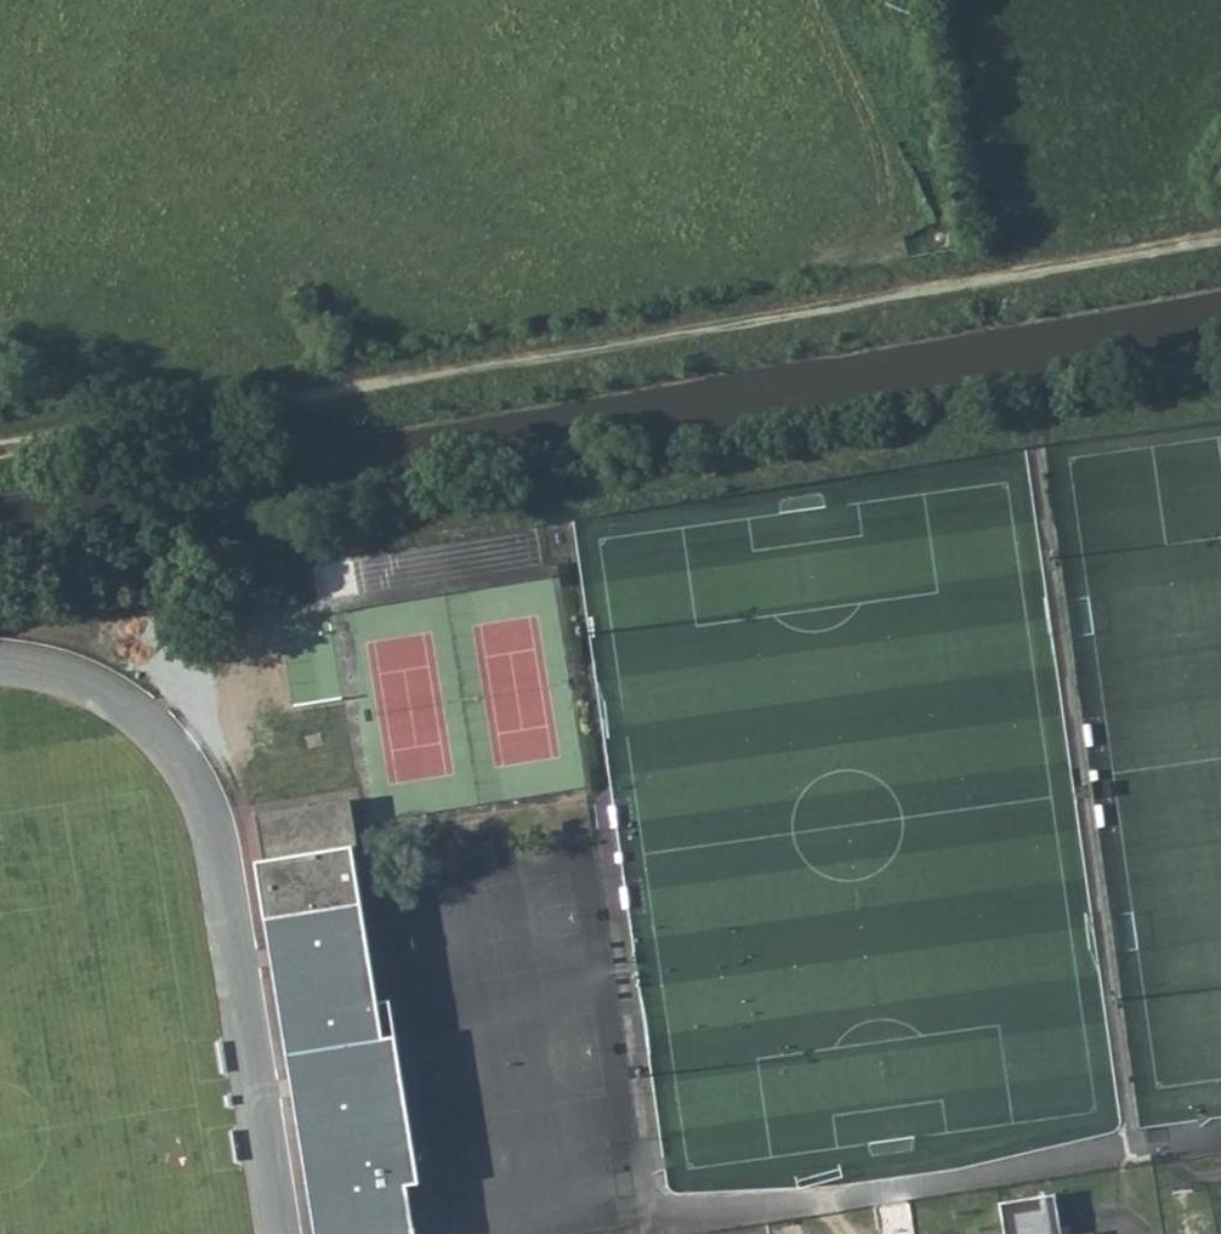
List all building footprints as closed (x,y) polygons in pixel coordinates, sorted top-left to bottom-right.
[(137,589),(139,604),(157,601),(155,586),(137,589)] [(414,1231),(407,1187),(419,1185),(390,1002),(377,1004),(353,849),(358,848),(350,800),(256,815),(264,863),(256,864),(265,922),(273,921),(276,941),(307,936),(312,964),(273,970),(280,1016),(287,1015),(289,1027),(282,1028),(289,1074),(320,1070),(323,1095),(292,1099),(300,1146),(307,1144),(309,1156),(302,1157),(311,1204),(353,1197),(359,1233),(392,1233),(414,1231)] [(273,921),(265,922),(273,970),(312,964),(307,936),(276,941),(273,921)] [(287,1015),(280,1016),(282,1028),(289,1027),(287,1015)] [(320,1070),(289,1074),(292,1099),(323,1095),(320,1070)] [(307,1144),(300,1146),(302,1157),(309,1156),(307,1144)] [(1059,1187),(996,1197),(1002,1233),(1067,1233),(1059,1187)] [(353,1197),(311,1204),(315,1233),(359,1233),(353,1197)]
